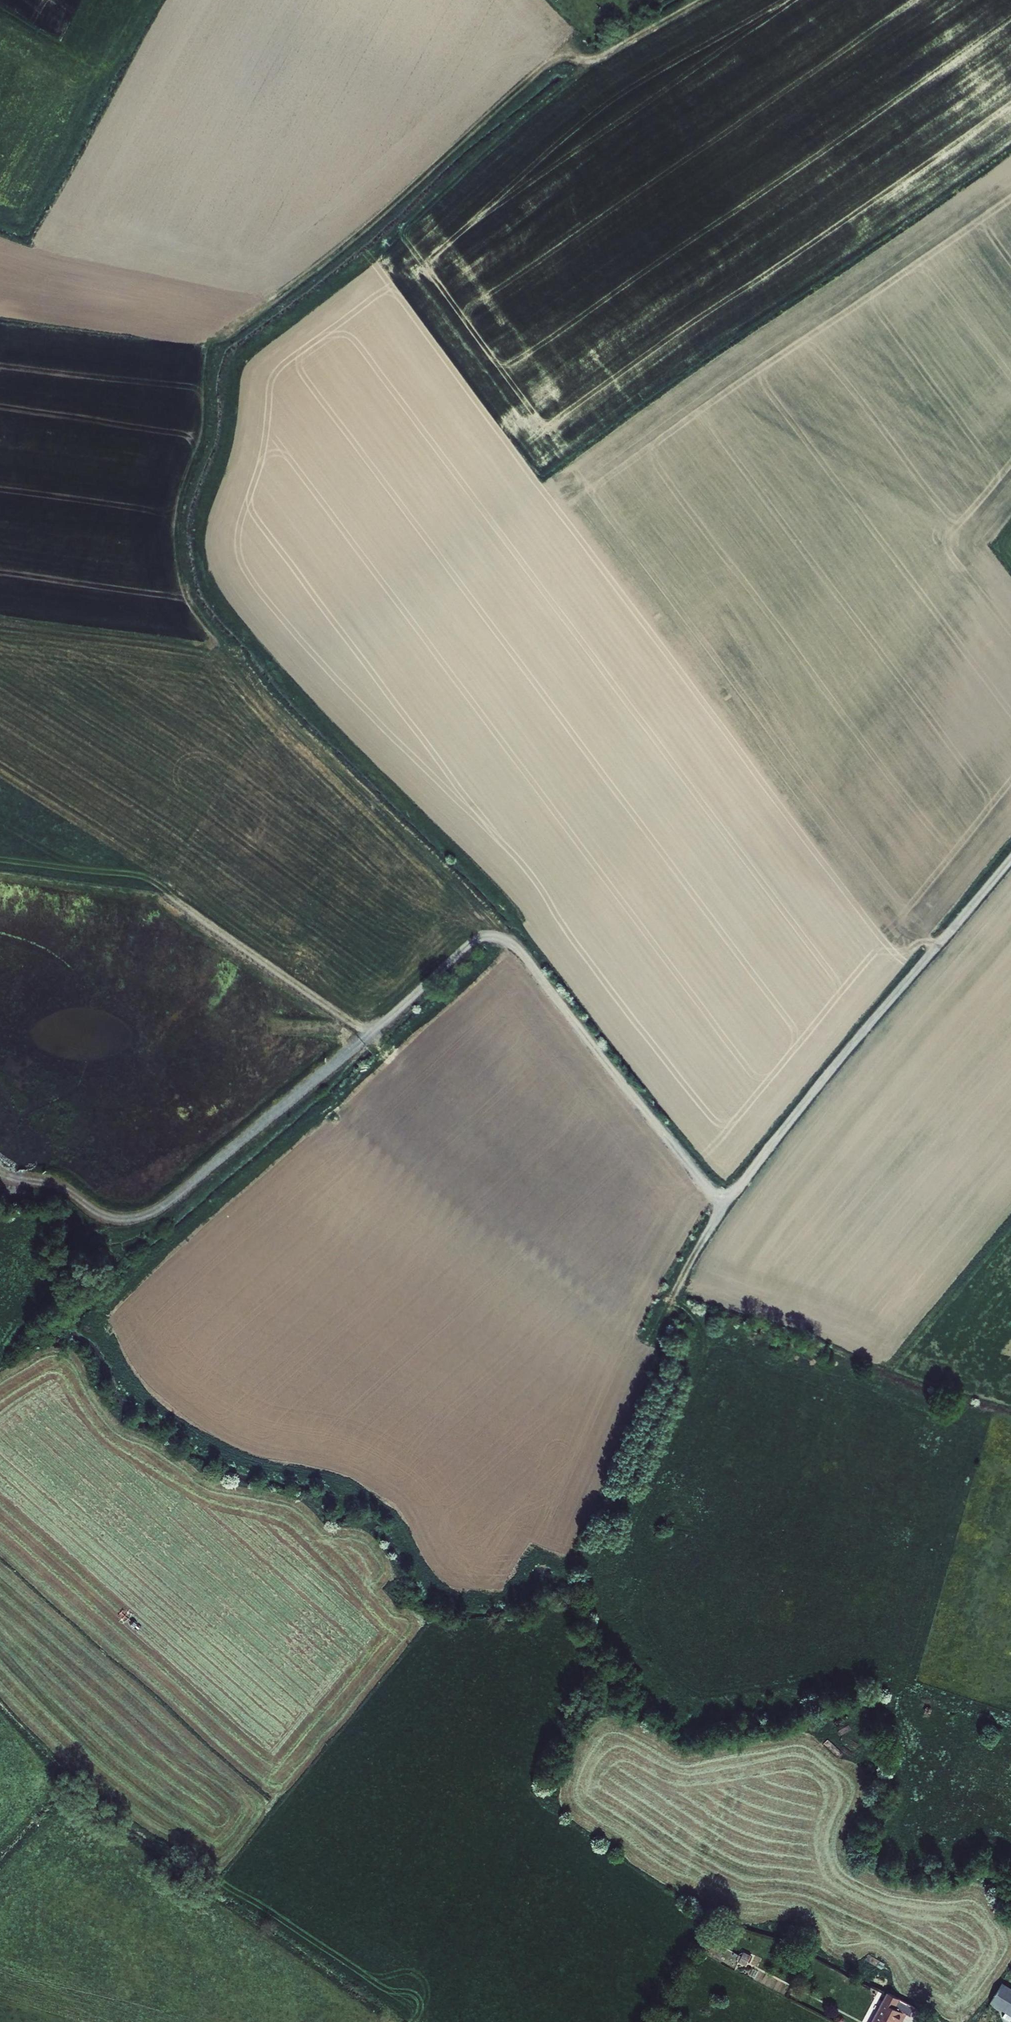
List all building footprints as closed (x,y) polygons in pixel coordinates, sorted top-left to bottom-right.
[(187,430),(184,440),(192,443),(195,433),(187,430)] [(991,2006),(1010,2018),(1010,1992),(1002,1987),(991,2006)] [(889,1995),(875,2021),(903,2021),(907,2016),(895,2010),(900,2000),(889,1995)]
